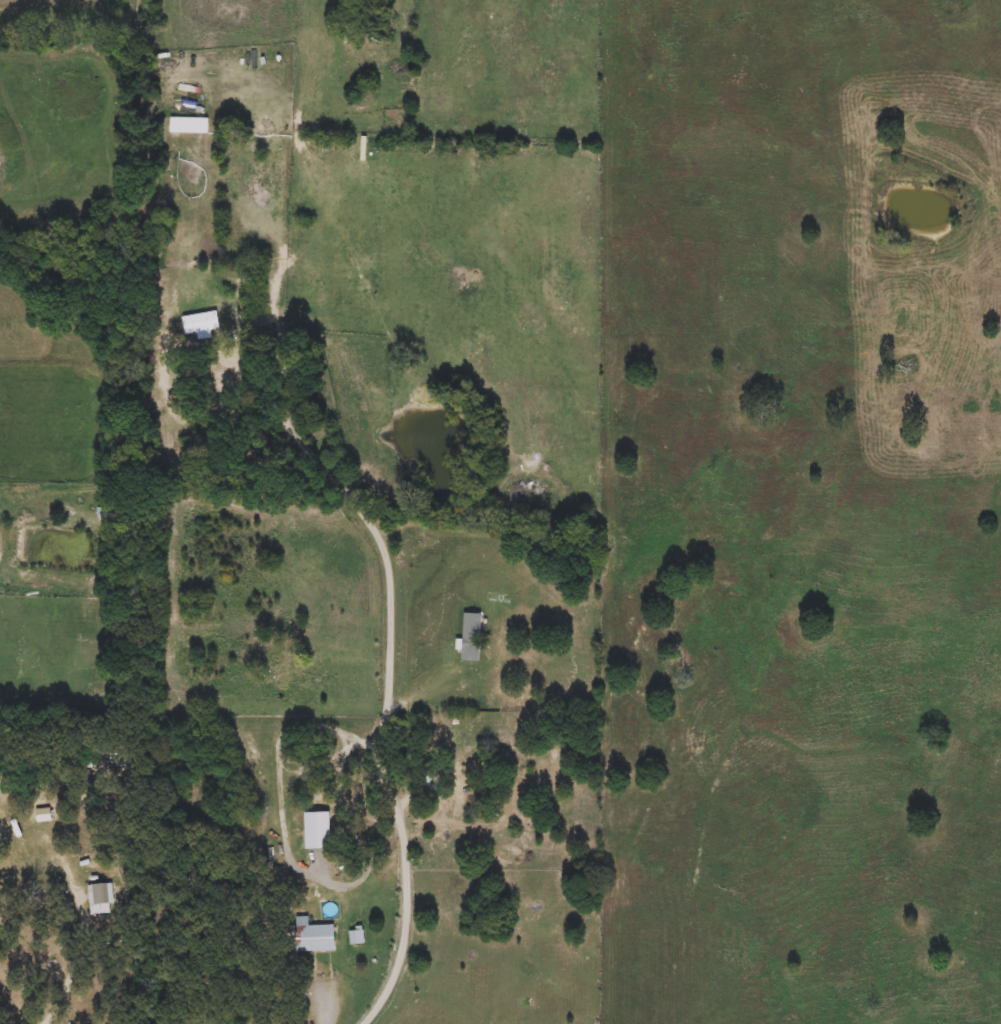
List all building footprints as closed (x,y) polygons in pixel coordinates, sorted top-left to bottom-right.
[(220,328),(185,335),(182,318),(217,311),(220,328)] [(110,517),(99,518),(98,509),(110,508),(110,517)] [(482,613),(481,661),(462,661),(463,613),(482,613)] [(295,925),(335,925),(335,951),(295,951),(295,925)]
